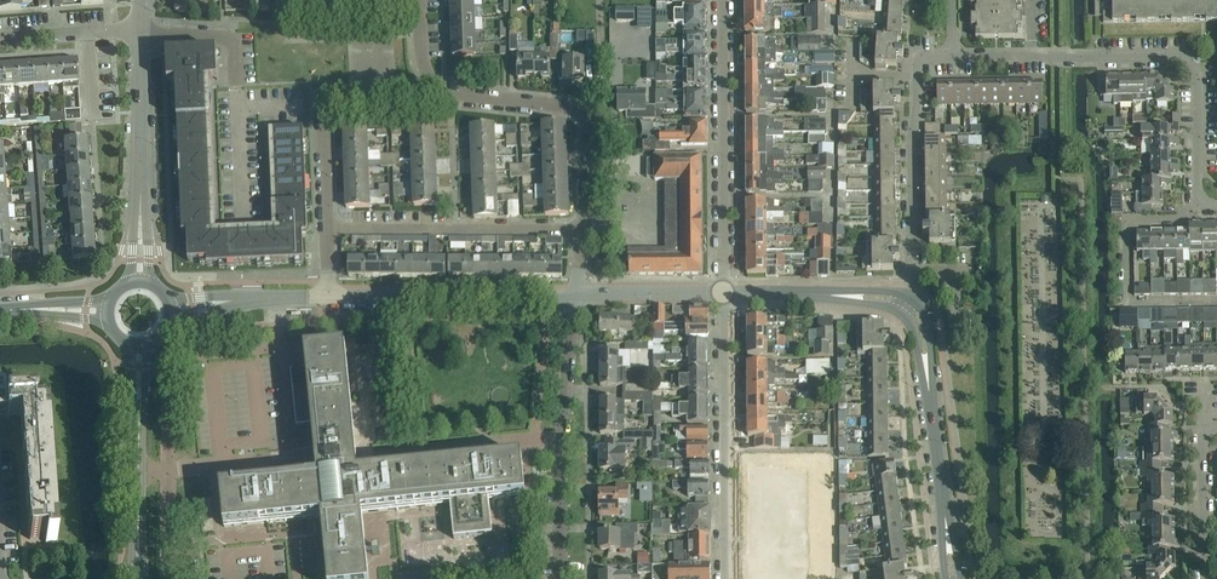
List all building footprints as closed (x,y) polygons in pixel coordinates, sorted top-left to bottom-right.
[(20,0),(0,0),(0,10),(21,9),(20,0)] [(200,0),(177,0),(177,12),(201,11),(200,0)] [(246,10),(270,10),(270,0),(246,0),(246,10)] [(329,0),(306,0),(306,9),(329,8),(329,0)] [(875,12),(883,13),(903,14),(904,1),(889,0),(876,0),(875,12)] [(976,38),(1018,38),(1018,30),(1016,30),(1016,26),(1022,26),(1022,15),(1018,15),(1017,8),(1016,8),(1016,4),(1022,4),(1022,0),(971,0),(971,4),(977,4),(977,8),(975,8),(975,16),(971,16),(971,27),(977,27),(977,30),(976,30),(976,38)] [(1112,5),(1107,5),(1107,12),(1103,13),(1103,23),(1124,23),(1124,16),(1136,16),(1136,22),(1159,22),(1159,15),(1171,15),(1171,22),(1194,22),(1194,15),(1206,15),(1206,22),(1216,21),(1216,0),(1112,0),(1112,5)] [(535,1),(535,11),(541,11),(543,11),(543,1),(535,1)] [(657,12),(656,19),(705,18),(705,12),(707,10),(707,5),(684,5),(684,12),(657,12)] [(774,5),(746,5),(746,19),(774,19),(782,19),(782,10),(774,10),(774,5)] [(474,6),(452,7),(452,20),(474,19),(474,6)] [(812,7),(812,19),(825,19),(825,7),(812,7)] [(634,9),(615,9),(616,20),(634,20),(634,9)] [(883,13),(882,26),(902,28),(903,14),(883,13)] [(705,18),(656,19),(656,25),(684,25),(684,31),(707,31),(707,26),(705,24),(705,18)] [(475,31),(474,19),(452,20),(453,32),(475,31)] [(774,19),(746,19),(746,32),(774,32),(774,19)] [(825,19),(812,19),(812,33),(825,33),(825,19)] [(877,38),(877,39),(898,41),(901,41),(902,28),(882,26),(881,38),(877,38)] [(475,31),(453,32),(453,44),(475,43),(475,31)] [(558,34),(550,34),(550,49),(558,49),(558,34)] [(656,41),(656,48),(706,47),(705,34),(684,34),(684,41),(656,41)] [(821,37),(798,37),(798,52),(821,51),(821,37)] [(766,39),(746,39),(746,52),(783,52),(783,46),(774,46),(774,42),(766,42),(766,39)] [(876,53),(875,70),(886,71),(886,66),(896,67),(897,57),(895,57),(896,49),(898,49),(898,41),(877,39),(876,52),(876,53)] [(587,41),(587,61),(595,61),(595,42),(587,41)] [(476,56),(475,43),(453,44),(454,57),(476,56)] [(356,54),(371,58),(373,48),(359,44),(356,54)] [(706,47),(656,48),(656,54),(684,53),(684,60),(706,60),(706,47)] [(168,82),(176,81),(183,233),(188,233),(189,261),(208,260),(208,265),(304,261),(303,234),(308,234),(304,128),(274,129),(278,225),(281,225),(281,233),(208,236),(208,232),(212,232),(206,80),(218,80),(217,50),(167,52),(168,82)] [(518,53),(518,75),(518,79),(526,79),(526,75),(534,75),(534,57),(534,50),(521,50),(518,53)] [(534,57),(534,75),(542,75),(542,79),(550,79),(550,52),(547,50),(542,50),(542,57),(534,57)] [(783,52),(746,52),(746,64),(766,64),(774,64),(775,64),(775,54),(783,54),(783,52)] [(835,52),(815,52),(815,64),(835,64),(835,52)] [(565,59),(564,72),(564,80),(583,80),(584,60),(565,59)] [(76,60),(61,61),(63,83),(78,82),(76,60)] [(63,83),(61,61),(46,62),(48,84),(63,83)] [(48,84),(46,62),(32,63),(33,85),(48,84)] [(656,75),(706,75),(706,62),(684,63),(684,69),(667,69),(667,64),(656,64),(656,75)] [(33,85),(32,63),(17,64),(19,86),(33,85)] [(17,64),(3,65),(4,87),(19,86),(17,64)] [(766,64),(746,64),(746,76),(783,75),(783,71),(766,71),(766,64)] [(811,68),(811,76),(817,76),(833,75),(833,67),(811,68)] [(706,75),(656,75),(656,82),(684,82),(684,89),(706,89),(706,75)] [(783,75),(746,76),(746,88),(774,88),(774,81),(783,81),(783,75)] [(817,88),(822,88),(834,87),(834,75),(833,75),(817,76),(817,88)] [(1153,94),(1163,83),(1158,79),(1158,75),(1145,75),(1145,77),(1145,100),(1155,100),(1155,96),(1153,94)] [(1120,104),(1119,77),(1106,77),(1106,88),(1101,88),(1101,97),(1113,96),(1114,104),(1120,104)] [(1132,77),(1119,77),(1120,104),(1133,104),(1133,102),(1132,77)] [(1145,77),(1132,77),(1133,102),(1145,102),(1145,100),(1145,77)] [(883,81),(873,81),(873,93),(873,112),(895,112),(895,111),(895,103),(895,102),(894,102),(893,102),(893,97),(893,96),(894,96),(894,95),(894,85),(883,86),(883,81)] [(1170,90),(1163,83),(1153,94),(1155,96),(1155,100),(1155,103),(1173,103),(1173,90),(1170,90)] [(977,84),(964,85),(964,105),(977,105),(977,84)] [(990,84),(977,84),(977,105),(990,105),(990,84)] [(1003,84),(990,84),(990,105),(1003,104),(1003,84)] [(1016,84),(1003,84),(1003,104),(1017,104),(1016,84)] [(1030,84),(1016,84),(1017,104),(1030,104),(1030,84)] [(1030,84),(1030,104),(1043,104),(1043,84),(1030,84)] [(951,105),(950,85),(937,85),(937,105),(951,105)] [(964,105),(964,85),(950,85),(951,105),(964,105)] [(774,88),(746,88),(746,100),(783,100),(783,95),(774,95),(774,88)] [(685,118),(696,118),(708,118),(708,112),(706,111),(706,98),(708,96),(708,91),(684,91),(684,98),(667,98),(667,90),(656,90),(656,110),(663,110),(667,110),(667,111),(685,111),(685,118)] [(823,91),(806,91),(806,100),(811,100),(812,100),(817,100),(826,100),(826,92),(826,91),(823,91)] [(634,120),(656,120),(656,110),(656,106),(646,106),(645,92),(619,92),(619,112),(634,112),(634,120)] [(65,116),(65,121),(81,120),(80,109),(71,110),(70,97),(63,97),(65,116)] [(789,100),(783,100),(746,100),(746,113),(766,113),(766,105),(789,105),(789,100)] [(826,100),(811,100),(811,112),(817,112),(819,112),(825,111),(826,111),(826,100)] [(27,106),(20,106),(21,117),(28,117),(27,106)] [(895,112),(873,112),(873,113),(874,113),(874,126),(895,125),(895,112)] [(839,113),(839,126),(847,126),(856,113),(839,113)] [(1039,113),(1039,139),(1047,139),(1047,113),(1039,113)] [(824,119),(811,119),(811,132),(825,132),(826,132),(826,121),(826,120),(825,119),(824,119)] [(774,120),(766,120),(746,120),(746,132),(783,132),(783,124),(774,124),(774,120)] [(678,145),(696,145),(708,145),(708,122),(689,122),(689,128),(676,128),(676,134),(662,134),(660,134),(660,143),(671,142),(678,142),(678,145)] [(543,139),(566,138),(566,123),(542,124),(543,139)] [(81,124),(69,125),(70,140),(82,139),(81,126),(81,124)] [(895,138),(895,125),(874,126),(875,139),(895,138)] [(472,142),(495,141),(495,126),(471,126),(472,142)] [(506,140),(516,140),(515,126),(508,126),(508,134),(506,135),(506,140)] [(1179,127),(1150,127),(1141,127),(1141,136),(1143,136),(1143,141),(1150,141),(1179,140),(1170,140),(1170,133),(1179,133),(1179,127)] [(412,144),(435,143),(435,128),(411,129),(412,144)] [(344,146),(368,146),(367,130),(344,131),(344,146)] [(660,143),(660,134),(662,134),(662,131),(656,131),(656,138),(650,138),(650,142),(644,142),(644,151),(671,151),(671,142),(660,143)] [(783,132),(746,132),(747,145),(773,144),(773,137),(784,137),(783,132)] [(811,132),(809,132),(809,144),(819,144),(825,144),(825,135),(825,132),(811,132)] [(567,153),(566,138),(543,139),(543,154),(567,153)] [(895,138),(875,139),(875,152),(895,151),(895,138)] [(925,152),(946,152),(946,138),(925,138),(925,152)] [(65,156),(87,154),(86,139),(82,139),(70,140),(64,141),(65,156)] [(1179,140),(1150,141),(1150,154),(1170,153),(1170,146),(1179,146),(1179,140)] [(496,156),(495,141),(472,142),(472,157),(496,156)] [(412,144),(412,153),(412,159),(436,158),(435,143),(412,144)] [(773,152),(773,144),(747,145),(747,157),(784,157),(784,152),(773,152)] [(825,144),(819,144),(819,156),(834,156),(834,145),(825,145),(825,144)] [(369,161),(368,146),(344,146),(345,162),(369,161)] [(895,164),(895,151),(875,152),(875,165),(895,164)] [(946,165),(946,152),(925,152),(926,165),(946,165)] [(567,169),(567,153),(543,154),(544,170),(567,169)] [(1170,161),(1170,153),(1150,154),(1150,167),(1179,166),(1179,161),(1170,161)] [(89,169),(87,154),(65,156),(66,171),(89,169)] [(496,171),(496,156),(472,157),(473,172),(496,171)] [(834,168),(834,156),(819,156),(806,156),(806,165),(819,164),(819,168),(823,168),(834,168)] [(630,275),(702,275),(701,239),(702,239),(702,215),(701,215),(701,157),(655,157),(655,159),(647,159),(647,178),(655,178),(655,180),(665,180),(665,250),(629,250),(630,275)] [(784,157),(747,157),(747,169),(766,169),(774,169),(774,162),(784,162),(784,157)] [(437,173),(436,158),(412,159),(413,174),(437,173)] [(369,176),(369,161),(345,162),(346,177),(369,176)] [(895,164),(875,165),(875,178),(895,178),(895,164)] [(946,178),(946,165),(926,165),(926,178),(946,178)] [(1179,166),(1150,167),(1151,179),(1142,180),(1171,180),(1170,172),(1179,172),(1179,166)] [(819,168),(809,168),(809,181),(823,181),(826,181),(826,168),(819,168)] [(89,169),(66,171),(67,185),(90,183),(89,169)] [(567,169),(544,170),(545,185),(568,184),(567,169)] [(766,169),(747,169),(747,181),(784,181),(784,176),(777,176),(777,174),(774,174),(774,169),(766,169)] [(529,185),(528,170),(519,170),(519,177),(523,176),(523,185),(529,185)] [(497,187),(496,171),(473,172),(473,187),(497,187)] [(437,189),(437,173),(413,174),(414,190),(437,189)] [(369,176),(346,177),(346,192),(370,191),(369,176)] [(896,191),(895,178),(875,178),(875,191),(896,191)] [(946,191),(946,178),(926,178),(926,191),(946,191)] [(1171,185),(1171,180),(1142,180),(1143,193),(1162,192),(1162,185),(1171,185)] [(784,181),(747,181),(747,194),(759,194),(775,193),(775,192),(775,190),(775,186),(784,186),(784,181)] [(823,181),(809,181),(809,193),(821,193),(823,191),(823,181)] [(91,198),(90,183),(67,185),(68,200),(91,198)] [(569,199),(568,184),(545,185),(545,200),(569,199)] [(497,202),(497,187),(473,187),(474,203),(497,202)] [(437,189),(414,190),(414,205),(438,204),(437,189)] [(370,207),(370,191),(346,192),(347,208),(370,207)] [(896,191),(875,191),(875,204),(896,204),(896,191)] [(946,204),(946,191),(926,191),(926,204),(946,204)] [(1136,205),(1135,205),(1135,212),(1143,212),(1151,212),(1151,206),(1162,206),(1162,192),(1143,193),(1139,193),(1136,193),(1136,205)] [(1122,194),(1112,194),(1112,214),(1122,214),(1122,194)] [(91,198),(68,200),(69,215),(92,213),(91,198)] [(545,200),(532,201),(533,207),(545,206),(546,215),(569,215),(569,199),(545,200)] [(811,200),(805,200),(805,208),(812,208),(812,213),(823,213),(823,201),(821,200),(811,200)] [(518,201),(508,201),(509,217),(518,216),(518,201)] [(747,213),(784,213),(784,207),(775,207),(775,201),(747,201),(747,213)] [(498,217),(497,202),(474,203),(474,218),(498,217)] [(896,204),(875,204),(876,217),(896,217),(896,204)] [(946,204),(926,204),(926,218),(929,218),(929,217),(947,217),(947,216),(946,204)] [(92,213),(69,215),(70,229),(93,228),(92,213)] [(784,219),(784,213),(747,213),(747,225),(766,225),(766,219),(784,219)] [(823,213),(812,213),(809,213),(809,225),(819,225),(823,225),(823,213)] [(947,217),(929,217),(929,218),(929,226),(929,227),(930,228),(931,228),(931,231),(931,233),(930,233),(930,234),(930,244),(941,244),(941,249),(956,249),(956,237),(956,216),(947,216),(947,217)] [(896,217),(876,217),(876,230),(896,230),(896,217)] [(0,220),(0,235),(9,234),(8,219),(0,220)] [(747,225),(747,238),(784,237),(784,232),(773,232),(773,225),(766,225),(747,225)] [(823,225),(819,225),(819,238),(822,238),(828,238),(832,238),(832,225),(823,225)] [(1202,251),(1201,225),(1189,225),(1189,232),(1189,251),(1202,251)] [(1215,251),(1215,225),(1201,225),(1202,251),(1215,251)] [(94,243),(93,228),(70,229),(71,245),(94,243)] [(896,230),(876,230),(876,243),(876,244),(893,243),(893,244),(896,244),(896,230)] [(1149,232),(1137,232),(1137,252),(1144,251),(1144,260),(1149,260),(1149,232)] [(1162,232),(1149,232),(1149,260),(1149,266),(1156,266),(1156,251),(1162,251),(1162,232)] [(1176,260),(1175,232),(1162,232),(1162,251),(1163,264),(1168,264),(1168,260),(1176,260)] [(1189,232),(1175,232),(1176,260),(1176,266),(1182,266),(1182,251),(1189,251),(1189,232)] [(9,234),(0,235),(0,249),(10,248),(9,234)] [(466,242),(466,237),(450,237),(450,242),(458,242),(458,249),(466,249),(466,242)] [(499,237),(499,243),(498,249),(506,249),(506,243),(514,243),(514,237),(499,237)] [(531,237),(530,243),(530,250),(537,250),(537,243),(546,243),(546,237),(531,237)] [(784,237),(747,238),(747,250),(766,250),(766,243),(784,243),(784,237)] [(815,238),(815,250),(817,250),(829,250),(832,245),(832,238),(828,238),(822,238),(819,238),(815,238)] [(429,242),(429,258),(429,276),(446,276),(446,258),(436,258),(436,242),(429,242)] [(95,258),(94,243),(71,245),(73,259),(95,258)] [(876,243),(866,243),(867,258),(867,263),(867,270),(894,270),(893,263),(893,260),(893,259),(892,259),(892,256),(892,253),(893,253),(893,252),(893,244),(893,243),(876,244),(876,243)] [(608,247),(608,263),(618,263),(618,247),(608,247)] [(10,248),(0,249),(0,264),(11,264),(10,248)] [(766,256),(766,250),(747,250),(747,262),(785,262),(784,256),(766,256)] [(817,261),(829,261),(829,250),(817,250),(817,261)] [(366,276),(366,258),(349,258),(349,276),(366,276)] [(382,258),(366,258),(366,276),(382,276),(382,258)] [(398,258),(382,258),(382,276),(398,276),(398,258)] [(413,258),(398,258),(398,276),(413,276),(413,258)] [(429,258),(413,258),(413,276),(429,276),(429,258)] [(466,276),(466,258),(449,258),(449,276),(466,276)] [(466,258),(466,276),(482,277),(482,258),(466,258)] [(498,258),(482,258),(482,277),(498,277),(498,258)] [(515,258),(498,258),(498,277),(514,277),(515,258)] [(515,258),(514,277),(530,277),(530,259),(515,258)] [(546,259),(530,259),(530,277),(546,277),(546,259)] [(546,259),(546,277),(562,277),(562,259),(546,259)] [(829,277),(829,261),(817,261),(818,277),(829,277)] [(747,262),(747,274),(766,274),(766,278),(777,277),(777,267),(791,267),(791,262),(785,262),(747,262)] [(1150,295),(1163,295),(1163,279),(1150,279),(1150,284),(1150,295)] [(1189,295),(1189,281),(1176,281),(1176,283),(1176,295),(1189,295)] [(1203,295),(1203,281),(1189,281),(1189,295),(1203,295)] [(1216,281),(1203,281),(1203,295),(1216,295),(1216,281)] [(1176,283),(1163,283),(1163,295),(1176,295),(1176,283)] [(1150,295),(1150,284),(1139,284),(1139,288),(1134,288),(1134,295),(1139,295),(1150,295)] [(654,324),(665,323),(665,306),(654,306),(654,324)] [(676,306),(673,306),(673,315),(690,315),(690,320),(709,320),(709,307),(676,307),(676,306)] [(1177,324),(1176,309),(1164,310),(1164,324),(1177,324)] [(1190,324),(1190,309),(1176,309),(1177,324),(1190,324)] [(1203,309),(1190,309),(1190,324),(1203,324),(1203,309)] [(1216,324),(1216,309),(1203,309),(1203,324),(1216,324)] [(1123,310),(1121,310),(1121,328),(1138,328),(1138,321),(1138,310),(1124,310),(1123,310)] [(1150,310),(1138,310),(1138,321),(1150,321),(1150,310)] [(1164,324),(1164,310),(1150,310),(1150,321),(1150,325),(1164,324)] [(635,331),(635,330),(635,318),(620,318),(620,316),(601,316),(600,333),(620,333),(620,331),(635,331)] [(748,331),(767,330),(767,324),(785,323),(785,317),(748,318),(748,331)] [(708,323),(665,323),(654,324),(654,340),(661,340),(661,332),(686,332),(686,337),(708,336),(708,323)] [(858,339),(858,353),(867,353),(888,352),(888,351),(884,351),(884,342),(883,342),(883,338),(883,334),(884,334),(884,325),(857,325),(858,339)] [(777,330),(767,330),(748,331),(748,342),(784,342),(784,337),(777,337),(777,330)] [(833,330),(817,330),(818,342),(829,341),(829,342),(833,342),(833,330)] [(1184,352),(1177,352),(1177,370),(1190,370),(1190,345),(1190,338),(1184,338),(1184,352)] [(829,341),(818,342),(814,342),(814,356),(830,355),(829,341)] [(672,355),(708,354),(708,342),(687,342),(687,349),(672,349),(672,355)] [(784,342),(748,342),(748,355),(760,355),(767,355),(775,355),(775,347),(784,347),(784,342)] [(363,513),(451,504),(455,539),(493,535),(489,500),(526,496),(522,456),(359,472),(346,345),(305,349),(307,367),(291,369),(296,425),(312,424),(318,476),(221,486),(225,527),(322,517),(328,578),(369,578),(363,513)] [(1146,345),(1138,345),(1138,354),(1139,373),(1151,373),(1151,349),(1146,349),(1146,345)] [(1204,370),(1203,345),(1190,345),(1190,370),(1204,370)] [(1216,345),(1203,345),(1204,370),(1216,370),(1216,345)] [(1165,373),(1164,346),(1164,348),(1151,349),(1151,373),(1165,373)] [(1170,346),(1164,346),(1165,373),(1165,370),(1177,370),(1177,352),(1170,352),(1170,346)] [(601,367),(617,367),(617,359),(619,359),(619,350),(601,350),(601,367)] [(888,352),(867,353),(867,366),(888,365),(888,352)] [(708,354),(672,355),(666,355),(666,361),(687,361),(687,368),(708,368),(708,354)] [(1138,354),(1118,354),(1119,366),(1125,366),(1125,373),(1139,373),(1138,354)] [(830,361),(815,361),(815,374),(830,374),(830,361)] [(748,375),(785,374),(785,369),(775,369),(775,362),(748,362),(748,375)] [(888,365),(867,366),(867,373),(867,379),(888,378),(888,373),(888,365)] [(617,367),(601,367),(601,385),(619,385),(619,376),(617,376),(617,367)] [(547,407),(548,369),(538,369),(538,385),(535,385),(534,407),(547,407)] [(672,383),(708,382),(708,370),(687,370),(687,377),(672,377),(672,383)] [(785,374),(748,375),(748,387),(774,387),(774,380),(785,380),(798,380),(798,375),(798,374),(785,374)] [(888,391),(888,378),(867,379),(867,392),(888,391)] [(654,384),(654,386),(654,389),(673,389),(688,389),(688,396),(708,396),(708,382),(672,383),(672,384),(654,384)] [(46,386),(17,388),(18,402),(6,403),(5,389),(0,390),(0,416),(6,416),(6,419),(9,419),(9,417),(19,417),(19,418),(22,418),(30,539),(46,538),(46,543),(57,542),(46,386)] [(775,387),(774,387),(748,387),(748,399),(785,399),(785,393),(775,393),(775,387)] [(888,391),(867,392),(867,394),(868,405),(888,405),(888,394),(888,391)] [(662,398),(654,398),(654,401),(654,412),(662,412),(662,405),(662,403),(662,398)] [(688,405),(662,405),(662,412),(673,411),(708,411),(708,398),(688,399),(688,405)] [(1144,398),(1136,398),(1136,414),(1144,414),(1144,415),(1152,415),(1153,417),(1163,407),(1157,401),(1157,398),(1144,398)] [(601,417),(616,417),(616,399),(601,399),(601,417)] [(785,399),(748,399),(748,411),(768,411),(767,405),(791,405),(791,399),(785,399)] [(888,405),(868,405),(868,415),(868,418),(888,418),(888,415),(888,405)] [(1163,407),(1153,417),(1155,419),(1155,426),(1164,426),(1173,426),(1173,413),(1169,413),(1163,407)] [(708,424),(708,411),(673,411),(673,418),(688,418),(688,424),(708,424)] [(768,411),(748,411),(748,423),(786,423),(792,423),(792,418),(786,418),(768,418),(768,411)] [(662,412),(654,412),(654,427),(657,427),(662,426),(662,412)] [(616,434),(616,417),(601,417),(601,434),(616,434)] [(888,418),(868,418),(868,431),(889,431),(888,418)] [(786,423),(748,423),(748,436),(756,436),(756,449),(774,448),(774,436),(779,436),(779,429),(786,429),(786,423)] [(1164,426),(1155,426),(1146,426),(1146,435),(1150,435),(1151,448),(1173,448),(1173,440),(1178,440),(1178,433),(1164,433),(1164,426)] [(688,441),(709,440),(709,427),(674,427),(674,433),(688,433),(688,441)] [(376,430),(377,443),(389,442),(388,429),(376,430)] [(889,431),(868,431),(868,436),(868,444),(889,444),(889,436),(889,431)] [(830,436),(816,437),(816,445),(830,445),(830,436)] [(654,440),(643,440),(643,451),(653,451),(653,449),(654,442),(654,440)] [(621,442),(620,442),(607,442),(607,450),(601,450),(601,470),(617,470),(617,451),(621,451),(621,442)] [(688,458),(709,458),(709,443),(695,444),(695,442),(678,442),(678,450),(688,450),(688,458)] [(889,444),(868,444),(868,457),(877,457),(889,457),(889,444)] [(1144,462),(1140,462),(1140,469),(1158,469),(1158,462),(1174,462),(1173,448),(1151,448),(1143,448),(1144,462)] [(1127,449),(1117,449),(1118,459),(1127,459),(1127,449)] [(710,462),(698,462),(691,462),(691,461),(676,461),(676,466),(676,468),(691,468),(691,475),(710,475),(710,462)] [(839,481),(848,481),(848,475),(848,465),(852,465),(852,461),(839,461),(839,475),(839,481)] [(882,463),(874,464),(875,478),(896,475),(894,462),(882,463)] [(1158,476),(1158,469),(1140,469),(1140,477),(1147,477),(1147,483),(1152,483),(1152,491),(1174,491),(1174,476),(1158,476)] [(751,472),(751,473),(752,473),(752,484),(757,484),(757,492),(751,492),(751,494),(752,493),(752,505),(757,505),(757,517),(751,517),(751,518),(752,518),(752,529),(757,529),(758,555),(752,555),(752,566),(751,566),(751,567),(758,567),(758,575),(753,576),(753,578),(804,578),(804,575),(799,575),(799,567),(805,567),(805,566),(804,566),(804,554),(799,554),(799,529),(804,529),(804,517),(805,517),(805,516),(799,516),(799,505),(804,505),(804,493),(805,493),(805,492),(799,492),(799,484),(804,484),(804,473),(805,473),(805,471),(784,472),(784,470),(772,470),(772,472),(751,472)] [(896,475),(875,478),(876,482),(877,491),(898,488),(896,479),(896,475)] [(689,497),(697,497),(709,497),(709,482),(673,482),(674,490),(689,489),(689,497)] [(618,515),(618,508),(618,500),(628,500),(628,485),(618,485),(618,492),(601,492),(601,515),(618,515)] [(898,488),(877,491),(878,499),(879,503),(899,501),(899,496),(898,488)] [(1174,491),(1152,491),(1152,499),(1147,499),(1147,505),(1140,505),(1140,513),(1158,513),(1158,505),(1174,505),(1174,491)] [(899,501),(879,503),(880,516),(901,514),(899,501)] [(679,508),(679,515),(674,515),(674,521),(711,520),(711,508),(679,508)] [(1158,513),(1140,513),(1141,521),(1142,521),(1142,527),(1148,526),(1153,526),(1153,534),(1175,534),(1174,519),(1158,520),(1158,513)] [(901,514),(880,516),(882,529),(902,527),(901,514)] [(711,533),(711,520),(674,521),(674,527),(679,527),(679,533),(711,533)] [(622,532),(605,532),(601,532),(601,549),(620,549),(620,544),(635,544),(635,532),(638,532),(638,524),(622,524),(622,532)] [(902,527),(882,529),(882,534),(884,542),(904,540),(903,531),(902,527)] [(1175,534),(1153,534),(1153,548),(1148,548),(1149,557),(1157,557),(1157,556),(1166,556),(1166,555),(1166,548),(1179,548),(1179,541),(1175,541),(1175,534)] [(675,548),(711,548),(711,536),(690,536),(690,542),(675,542),(675,543),(675,548)] [(904,540),(884,542),(885,551),(885,555),(906,553),(905,548),(904,540)] [(848,547),(848,548),(849,561),(860,559),(858,546),(848,547)] [(711,548),(675,548),(675,553),(675,561),(711,561),(711,548)] [(906,553),(885,555),(887,568),(907,566),(906,553)] [(1149,557),(1146,557),(1146,566),(1153,566),(1155,564),(1166,574),(1172,568),(1175,568),(1175,555),(1166,555),(1166,556),(1157,556),(1157,557),(1149,557)] [(711,567),(711,564),(669,564),(669,578),(711,578),(711,567)] [(1139,568),(1139,578),(1161,578),(1166,574),(1155,564),(1153,566),(1146,566),(1146,568),(1139,568)] [(652,566),(639,566),(639,575),(652,575),(652,566)] [(887,568),(883,569),(885,578),(904,578),(904,576),(905,576),(904,568),(908,567),(907,566),(887,568)]
